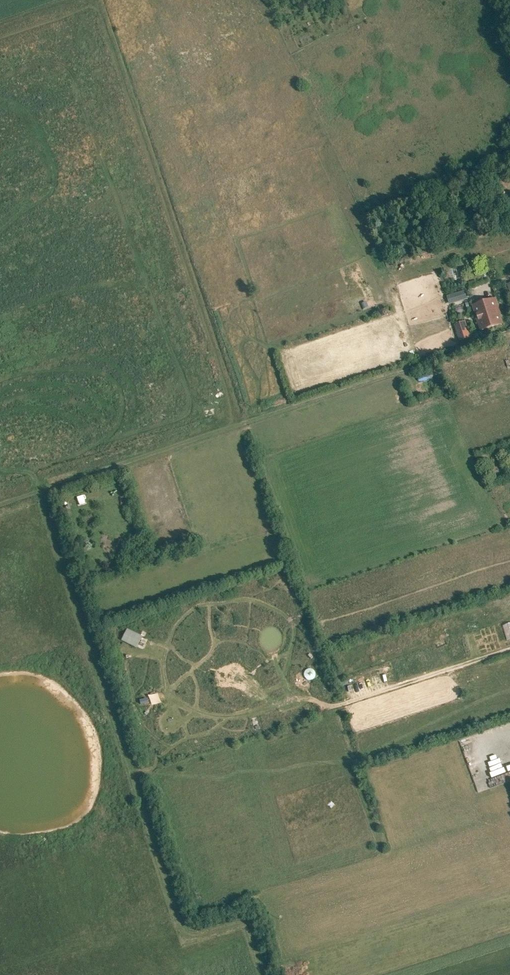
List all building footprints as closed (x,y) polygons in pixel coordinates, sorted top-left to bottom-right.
[(502,197),(495,179),(485,183),(493,201),(502,197)] [(487,268),(489,275),(495,273),(493,266),(487,268)] [(447,295),(450,304),(468,298),(466,289),(447,295)] [(474,306),(481,330),(501,324),(499,316),(500,315),(495,300),(474,306)] [(454,325),(460,341),(470,338),(464,322),(454,325)] [(476,456),(480,465),(490,461),(485,452),(476,456)] [(509,536),(509,529),(509,528),(494,532),(496,539),(509,536)]
